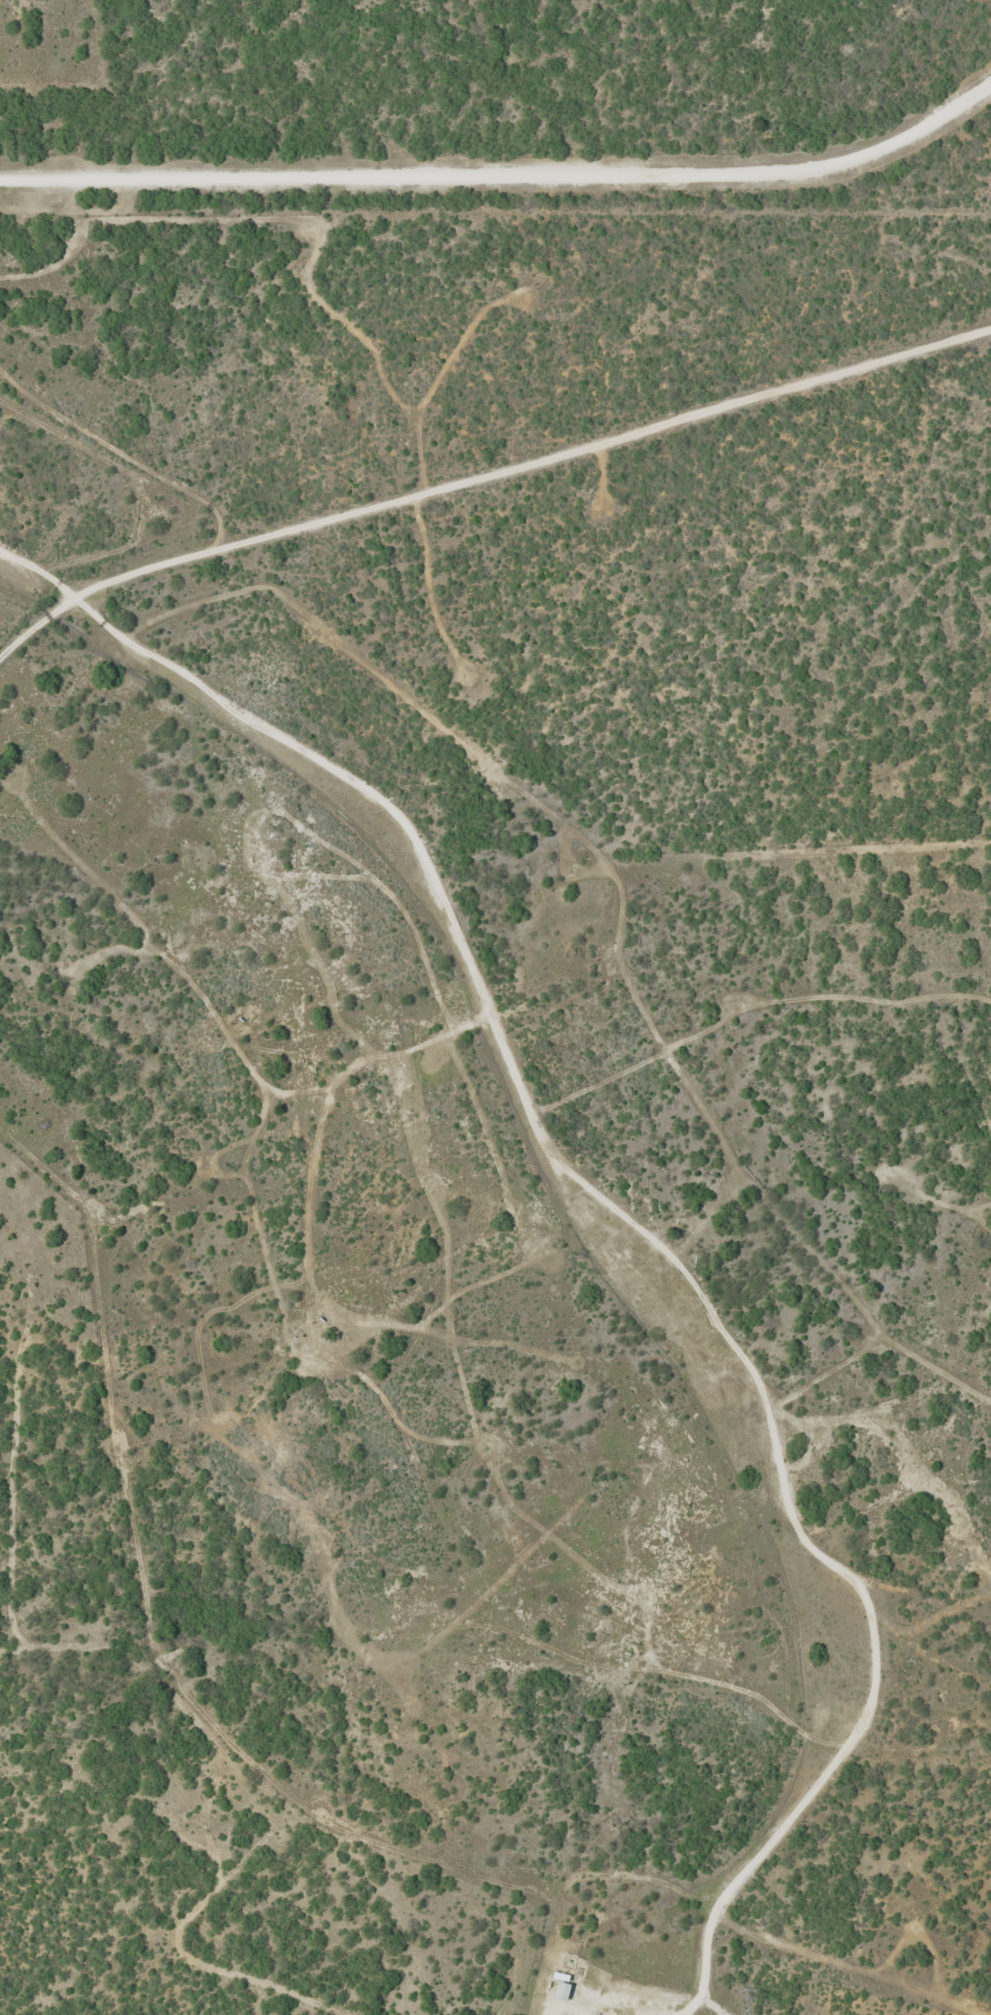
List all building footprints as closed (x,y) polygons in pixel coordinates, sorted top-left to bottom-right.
[(552,1995),(567,1999),(573,1975),(558,1971),(552,1995)]
